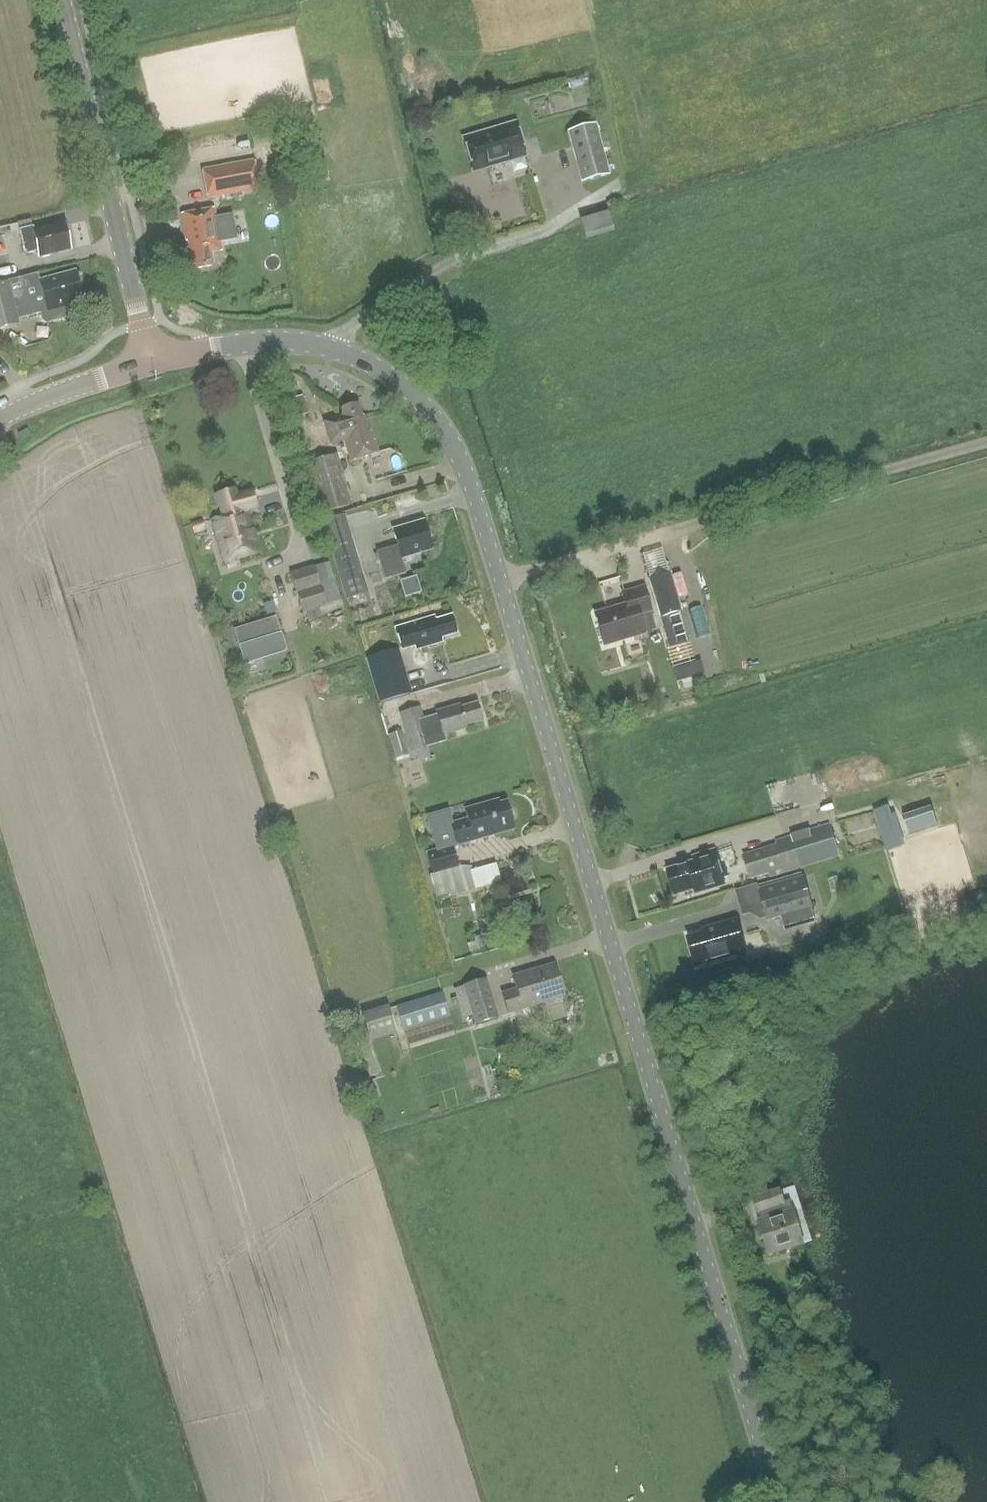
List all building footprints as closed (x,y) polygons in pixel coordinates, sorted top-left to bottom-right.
[(516,121),(462,137),(472,172),(526,157),(516,121)] [(596,123),(572,130),(587,181),(610,174),(596,123)] [(208,198),(259,189),(254,161),(203,170),(208,198)] [(214,209),(181,215),(186,243),(187,243),(188,249),(186,249),(189,265),(195,264),(196,269),(213,266),(210,253),(221,251),(220,241),(236,238),(232,216),(216,219),(214,209)] [(607,212),(580,220),(586,240),(613,232),(607,212)] [(37,257),(69,249),(64,225),(33,230),(33,227),(19,230),(25,255),(36,252),(37,257)] [(18,325),(17,320),(40,314),(42,319),(46,324),(68,318),(69,313),(67,306),(83,302),(75,272),(40,281),(38,274),(0,284),(0,330),(18,325)] [(296,417),(309,413),(302,396),(290,400),(296,417)] [(351,461),(379,453),(368,416),(362,417),(358,404),(341,409),(343,416),(329,420),(334,436),(343,434),(351,461)] [(318,459),(305,463),(320,514),(353,505),(341,469),(322,475),(318,459)] [(246,512),(257,509),(252,492),(237,496),(235,490),(216,496),(222,518),(212,521),(216,534),(215,534),(224,562),(258,552),(246,512)] [(202,520),(190,524),(194,535),(206,531),(202,520)] [(406,574),(401,558),(432,549),(423,521),(392,530),(397,546),(377,552),(381,565),(386,580),(406,574)] [(352,537),(329,544),(341,584),(364,577),(352,537)] [(290,573),(303,614),(326,606),(313,566),(290,573)] [(669,573),(650,579),(661,617),(670,648),(688,643),(678,612),(680,611),(669,573)] [(626,605),(594,614),(604,645),(644,633),(639,615),(650,611),(643,588),(623,594),(626,605)] [(408,624),(395,628),(401,650),(415,646),(416,650),(441,642),(440,638),(456,633),(450,616),(433,621),(432,617),(408,624)] [(234,630),(245,665),(287,652),(276,617),(234,630)] [(366,658),(379,703),(410,694),(397,649),(366,658)] [(414,762),(431,757),(428,747),(446,741),(444,734),(465,728),(465,726),(481,721),(476,703),(460,708),(459,705),(435,712),(436,716),(424,719),(420,707),(399,713),(414,762)] [(409,758),(401,731),(389,735),(396,762),(409,758)] [(448,810),(426,816),(436,851),(452,847),(513,829),(505,802),(499,804),(498,800),(465,809),(468,819),(452,824),(448,810)] [(776,844),(743,855),(750,879),(769,873),(770,877),(840,856),(830,824),(811,829),(814,838),(794,844),(791,835),(775,840),(776,844)] [(436,851),(426,854),(432,874),(458,867),(452,847),(436,851)] [(726,866),(720,868),(714,851),(693,857),(693,862),(668,870),(675,895),(694,889),(695,893),(704,891),(725,885),(723,879),(729,877),(726,866)] [(759,888),(768,920),(813,907),(804,875),(759,888)] [(696,967),(748,952),(738,918),(702,929),(703,932),(688,937),(696,967)] [(474,938),(478,950),(491,946),(488,934),(474,938)] [(508,1013),(564,996),(554,964),(513,977),(516,989),(502,994),(508,1013)] [(486,979),(463,986),(475,1025),(498,1017),(486,979)] [(441,992),(396,1006),(404,1030),(449,1017),(441,992)] [(388,1006),(363,1014),(371,1040),(396,1033),(388,1006)] [(359,1018),(351,1020),(354,1029),(362,1026),(359,1018)] [(344,1033),(347,1046),(355,1043),(352,1031),(344,1033)] [(777,1191),(754,1199),(761,1221),(759,1222),(769,1254),(803,1243),(793,1211),(790,1201),(786,1202),(782,1190),(777,1191)]
